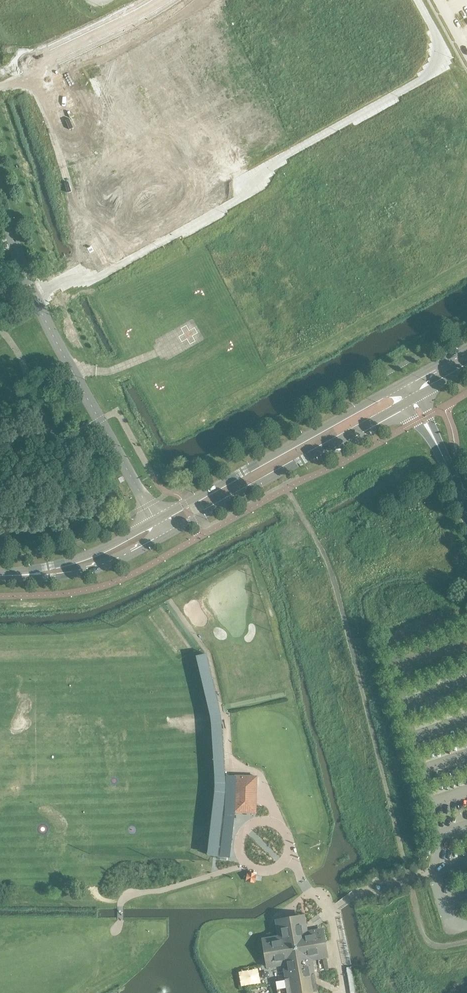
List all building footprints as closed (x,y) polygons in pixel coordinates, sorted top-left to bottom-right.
[(225,783),(222,723),(221,714),(207,655),(197,657),(211,716),(212,724),(215,783),(215,792),(212,822),(222,823),(225,792),(225,783)] [(256,813),(257,793),(257,776),(235,776),(234,812),(256,813)] [(327,956),(322,931),(306,933),(303,917),(278,921),(281,937),(264,940),(268,965),(285,963),(290,992),(307,992),(316,991),(310,958),(327,956)] [(351,967),(347,968),(351,992),(355,992),(351,967)]
